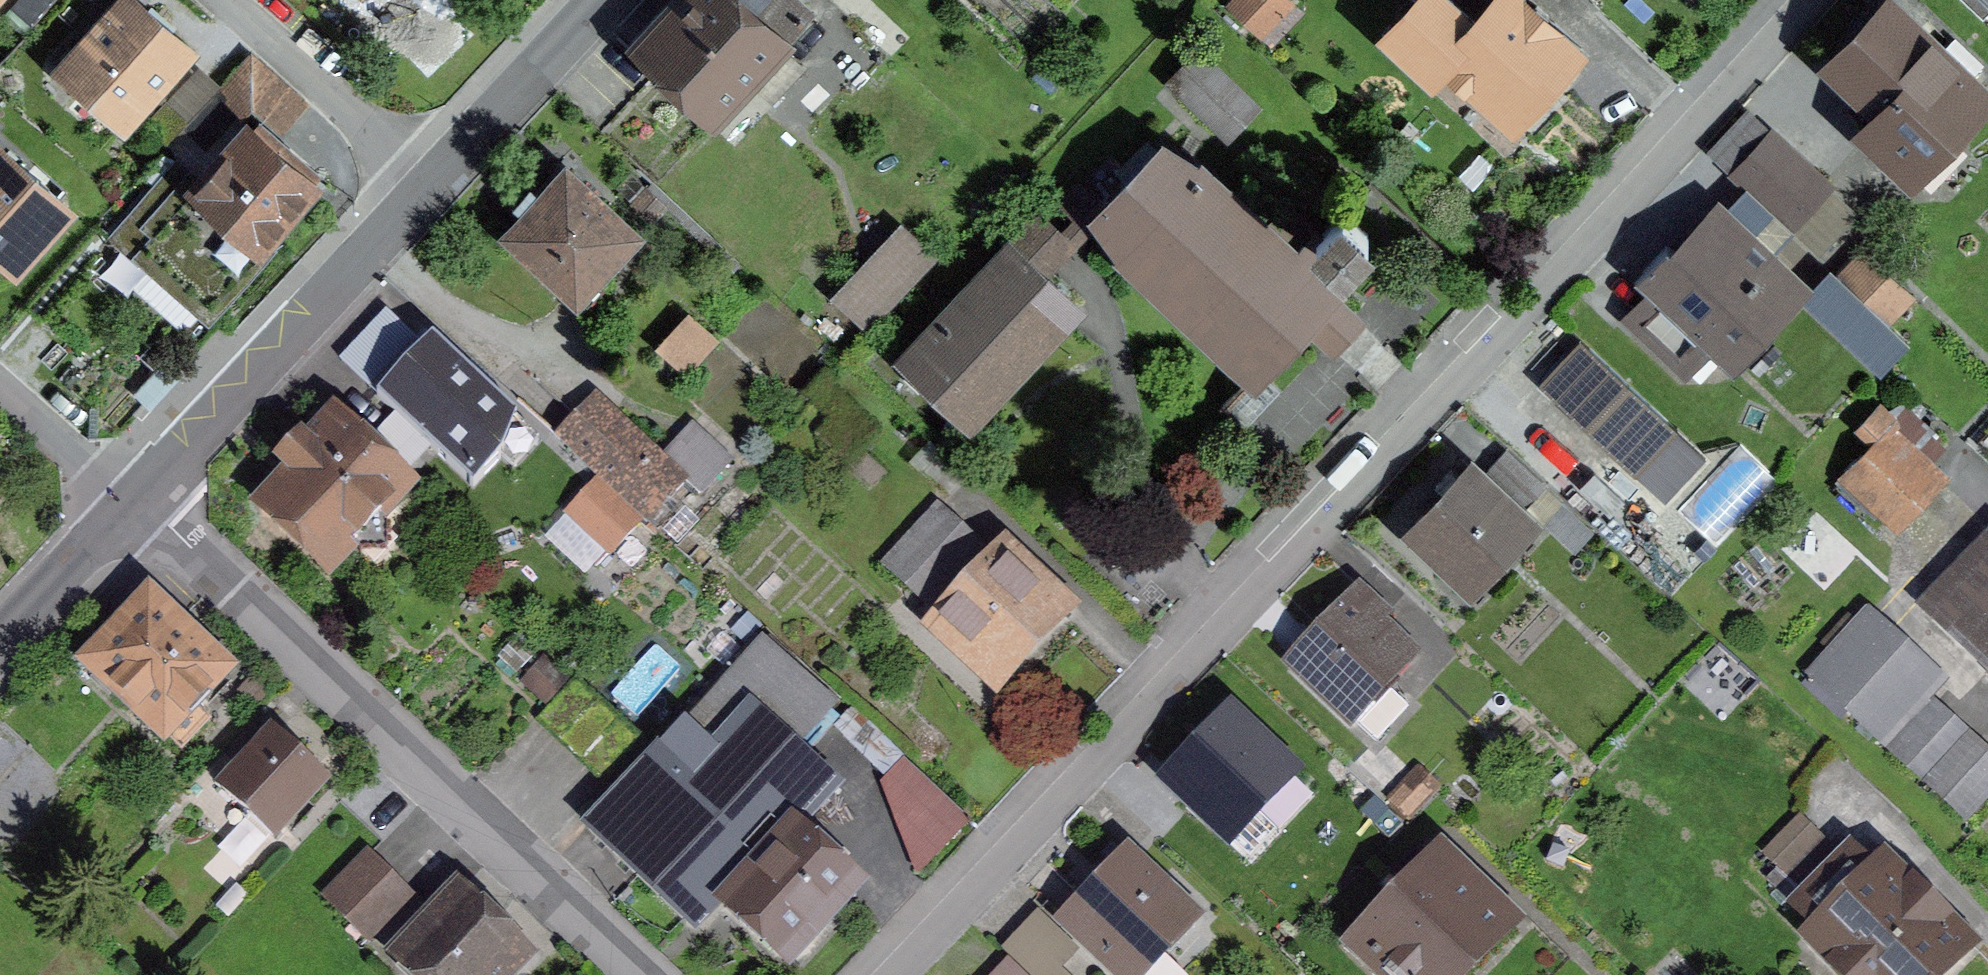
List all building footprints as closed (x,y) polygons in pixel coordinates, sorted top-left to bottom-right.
[(188,49),(133,0),(123,0),(65,65),(126,119),(188,49)] [(627,53),(657,88),(684,115),(717,135),(795,50),(789,45),(816,15),(800,0),(675,0),(627,53)] [(1241,2),(1263,29),(1298,1),(1297,0),(1244,0),(1241,2)] [(1572,53),(1515,0),(1501,0),(1478,25),(1451,0),(1419,0),(1393,28),(1438,69),(1448,57),(1512,117),(1572,53)] [(1983,19),(1987,14),(1987,0),(1963,0),(1983,19)] [(1910,175),(1987,93),(1891,1),(1832,64),(1882,112),(1864,131),(1910,175)] [(1199,51),(1171,80),(1229,135),(1257,106),(1199,51)] [(253,96),(285,125),(306,102),(252,53),(185,128),(207,148),(253,96)] [(161,213),(146,200),(113,237),(129,251),(136,243),(156,260),(135,284),(185,329),(262,243),(259,240),(309,185),(274,153),(284,141),(259,119),(202,182),(195,176),(161,213)] [(1732,174),(1790,228),(1831,185),(1772,130),(1732,174)] [(1204,154),(1166,136),(1088,214),(1114,255),(1255,389),(1309,333),(1325,314),(1341,298),(1348,290),(1335,278),(1376,234),(1342,200),(1299,244),(1204,154)] [(68,208),(0,149),(0,253),(16,267),(68,208)] [(576,315),(645,243),(567,169),(498,242),(576,315)] [(972,432),(1089,307),(1050,272),(1074,246),(1030,204),(889,355),(972,432)] [(1706,347),(1733,373),(1774,330),(1762,319),(1797,282),(1720,210),(1678,255),(1667,245),(1634,279),(1660,303),(1639,325),(1685,369),(1706,347)] [(868,326),(934,256),(903,227),(837,297),(868,326)] [(1862,255),(1840,278),(1884,320),(1907,296),(1862,255)] [(1367,320),(1341,298),(1325,314),(1309,333),(1334,355),(1367,320)] [(689,311),(658,346),(688,374),(720,338),(689,311)] [(377,396),(473,488),(501,459),(490,448),(518,418),(433,337),(377,396)] [(1580,339),(1538,383),(1636,475),(1678,430),(1580,339)] [(602,476),(646,516),(648,518),(684,479),(702,496),(734,460),(692,422),(662,455),(597,396),(559,438),(602,476)] [(1848,476),(1897,522),(1940,478),(1891,431),(1898,424),(1883,409),(1868,425),(1883,439),(1848,476)] [(264,507),(329,568),(406,488),(335,420),(310,447),(302,440),(281,461),(295,475),(264,507)] [(1743,444),(1688,504),(1725,538),(1780,477),(1743,444)] [(1507,450),(1488,470),(1526,505),(1545,486),(1507,450)] [(1414,529),(1471,583),(1529,521),(1472,468),(1458,482),(1448,474),(1437,486),(1446,494),(1414,529)] [(646,516),(602,476),(570,511),(613,551),(646,516)] [(1562,504),(1547,521),(1576,548),(1592,531),(1562,504)] [(1002,679),(1062,615),(1001,558),(997,562),(939,508),(886,565),(944,619),(941,623),(1002,679)] [(1925,611),(1987,672),(1987,546),(1925,611)] [(77,654),(182,751),(211,720),(197,707),(240,661),(149,576),(77,654)] [(1293,664),(1369,734),(1396,705),(1380,690),(1411,657),(1370,618),(1379,608),(1361,592),(1293,664)] [(1811,676),(1886,745),(1942,684),(1866,615),(1811,676)] [(759,870),(793,834),(837,787),(793,746),(831,705),(765,643),(664,751),(662,748),(587,829),(689,922),(747,859),(759,870)] [(1933,706),(1893,750),(1966,817),(1987,793),(1987,757),(1933,706)] [(1172,777),(1207,810),(1203,815),(1230,840),(1292,775),(1230,716),(1172,777)] [(271,720),(217,780),(280,836),(333,776),(271,720)] [(888,782),(919,869),(966,819),(907,763),(888,782)] [(1420,770),(1389,801),(1408,819),(1439,787),(1420,770)] [(1769,881),(1794,906),(1842,857),(1801,816),(1764,853),(1780,869),(1769,881)] [(793,834),(759,870),(729,903),(789,959),(854,889),(793,834)] [(370,940),(376,934),(418,894),(367,846),(321,893),(370,940)] [(1865,974),(1938,974),(1960,954),(1851,848),(1842,857),(1794,906),(1865,974)] [(1385,974),(1449,974),(1466,974),(1515,925),(1439,852),(1351,943),(1385,974)] [(1066,923),(1121,974),(1162,974),(1170,966),(1158,955),(1192,918),(1128,858),(1066,923)] [(386,944),(417,974),(514,974),(539,949),(457,870),(386,944)] [(1009,961),(996,974),(1024,974),(1009,961)]
